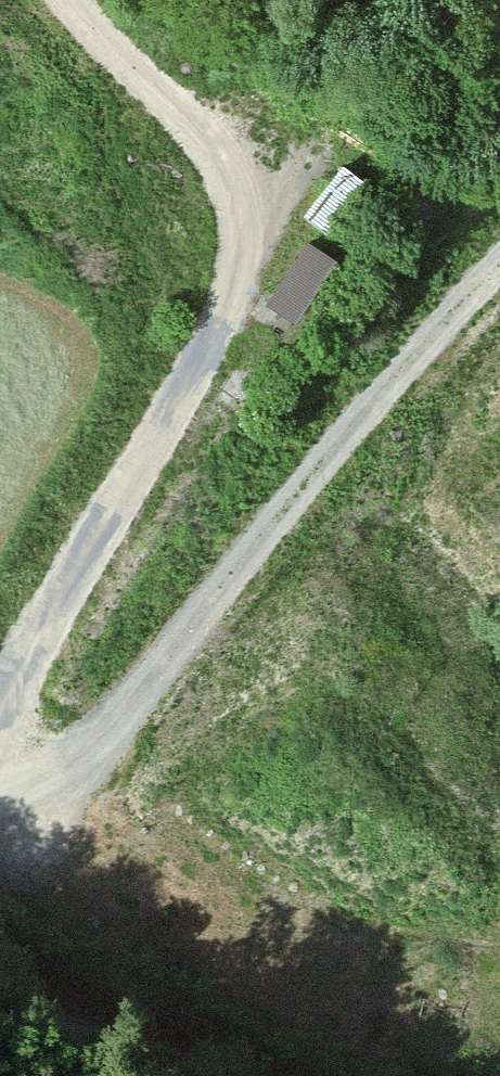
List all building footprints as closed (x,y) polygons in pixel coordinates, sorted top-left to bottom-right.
[(270,287),(309,302),(330,247),(291,232),(270,287)]
